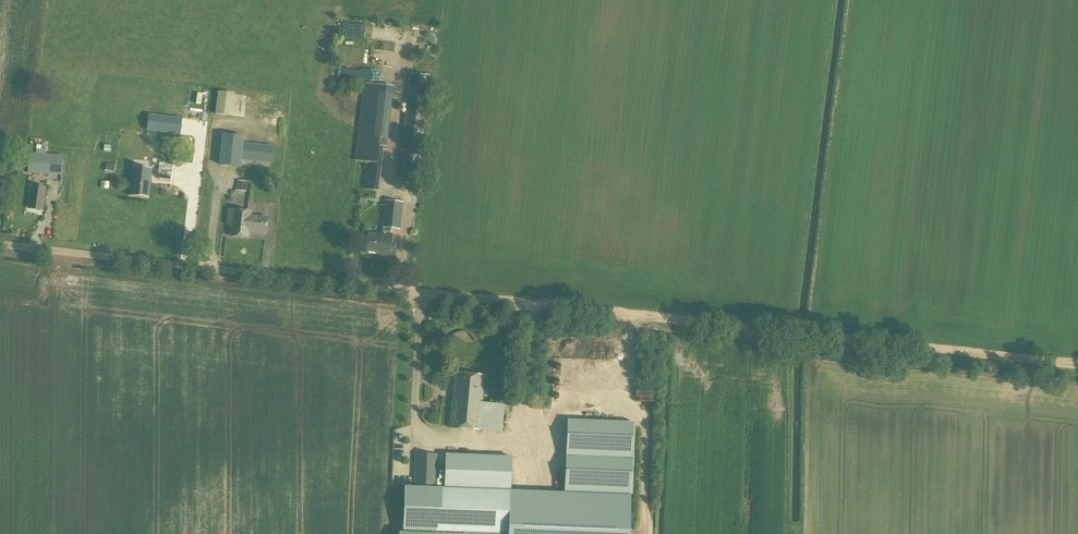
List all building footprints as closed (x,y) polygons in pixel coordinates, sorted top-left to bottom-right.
[(435,51),(435,48),(427,47),(427,50),(426,56),(435,57),(435,51)] [(364,49),(364,64),(376,65),(376,49),(364,49)] [(386,146),(392,88),(364,85),(355,161),(368,162),(365,188),(378,189),(383,146),(386,146)] [(232,116),(234,94),(217,92),(215,114),(232,116)] [(182,118),(148,115),(147,131),(180,135),(182,118)] [(272,164),(274,146),(243,143),(244,137),(222,134),(218,166),(241,168),(241,161),(272,164)] [(59,181),(62,157),(48,156),(48,155),(29,153),(28,165),(33,165),(33,170),(46,171),(46,172),(50,172),(50,175),(56,176),(55,181),(59,181)] [(158,176),(157,179),(171,181),(172,164),(159,163),(158,170),(158,176)] [(115,172),(115,165),(106,164),(105,171),(115,172)] [(132,167),(129,195),(148,198),(150,176),(151,170),(132,167)] [(246,192),(247,182),(238,181),(237,191),(246,192)] [(41,210),(44,188),(32,186),(29,208),(41,210)] [(399,230),(402,203),(385,201),(382,226),(383,226),(382,232),(380,232),(380,234),(368,232),(366,251),(380,253),(380,255),(389,256),(392,236),(389,235),(390,229),(399,230)] [(245,222),(246,211),(233,210),(228,209),(226,225),(231,226),(231,227),(230,235),(248,237),(248,233),(248,228),(243,227),(244,222),(245,222)] [(248,233),(265,235),(267,218),(250,216),(251,212),(246,211),(245,222),(244,222),(243,227),(248,228),(248,233)] [(479,430),(481,403),(484,376),(455,373),(451,428),(479,430)] [(481,403),(479,430),(501,432),(504,405),(481,403)] [(631,493),(633,421),(567,419),(565,491),(631,493)] [(439,462),(440,455),(415,454),(414,485),(436,486),(437,462),(439,462)] [(511,490),(511,457),(446,455),(445,488),(511,490)] [(510,491),(404,487),(402,532),(471,533),(509,533),(509,522),(510,491)] [(510,491),(509,522),(509,533),(629,533),(630,496),(510,491)]
